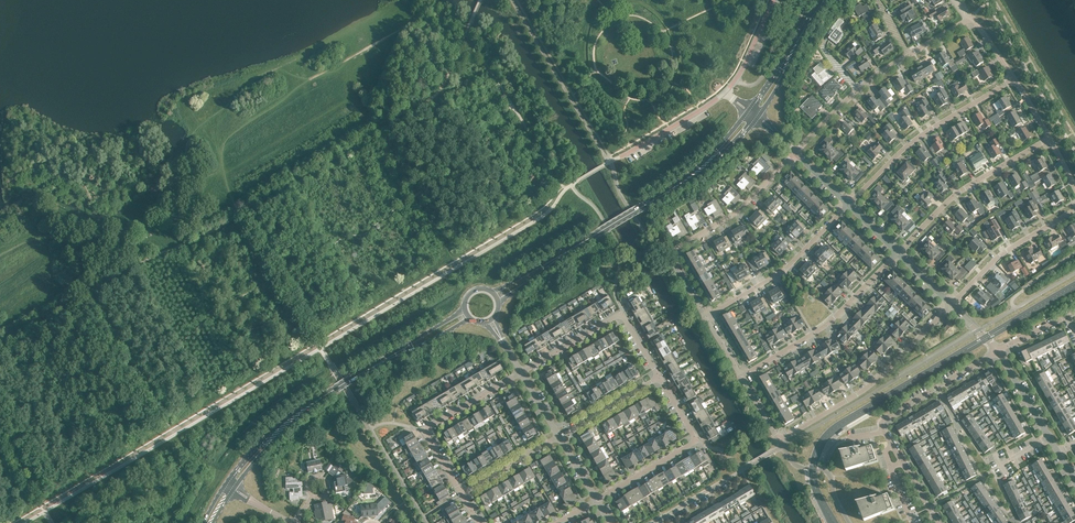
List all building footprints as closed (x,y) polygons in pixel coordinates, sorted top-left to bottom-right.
[(912,16),(914,14),(908,3),(899,9),(901,12),(899,13),(903,21),(906,19),(908,22),(914,19),(912,16)] [(871,15),(872,14),(867,5),(863,7),(861,4),(856,7),(858,10),(856,11),(859,17),(862,15),(866,22),(873,18),(871,15)] [(950,15),(946,8),(937,13),(935,10),(928,14),(931,19),(936,15),(940,21),(950,15)] [(830,39),(836,44),(844,35),(842,33),(842,32),(840,29),(839,28),(844,22),(839,18),(831,29),(834,31),(830,36),(832,37),(830,39)] [(922,22),(908,29),(912,38),(926,31),(922,22)] [(883,33),(881,31),(880,32),(876,24),(869,28),(872,33),(871,34),(875,42),(882,38),(880,35),(883,33)] [(957,53),(960,58),(966,54),(964,51),(966,50),(966,51),(973,47),(968,38),(961,42),(965,48),(957,53)] [(877,45),(872,49),(876,55),(880,51),(882,52),(885,55),(893,49),(892,48),(892,47),(888,41),(880,48),(877,45)] [(852,45),(844,52),(849,58),(855,53),(858,56),(863,51),(858,46),(855,49),(852,45)] [(977,51),(968,58),(972,63),(973,62),(976,67),(983,62),(979,56),(980,55),(977,51)] [(953,72),(959,69),(953,59),(949,61),(944,52),(943,53),(942,52),(940,53),(940,55),(936,57),(942,67),(948,64),(953,72)] [(867,54),(864,56),(866,59),(857,65),(861,71),(870,66),(868,62),(871,60),(867,54)] [(963,56),(955,62),(957,65),(965,60),(963,56)] [(920,67),(919,67),(925,77),(935,71),(929,61),(924,64),(925,66),(920,68),(920,67)] [(812,76),(821,86),(832,76),(829,74),(828,74),(824,70),(826,69),(821,63),(815,68),(815,71),(816,72),(812,76)] [(925,77),(919,67),(920,68),(916,71),(915,70),(910,73),(915,82),(925,77)] [(977,70),(971,73),(974,78),(980,74),(984,81),(993,76),(988,67),(979,73),(977,70)] [(944,78),(941,72),(935,75),(939,81),(944,78)] [(901,78),(894,82),(899,92),(903,90),(905,90),(907,94),(911,92),(914,91),(910,85),(907,87),(901,78)] [(822,96),(825,99),(828,102),(829,102),(836,94),(835,93),(837,91),(838,92),(842,87),(833,79),(824,87),(825,88),(820,92),(823,95),(822,96)] [(956,83),(950,87),(956,98),(963,94),(962,92),(967,89),(964,84),(959,87),(956,83)] [(884,98),(881,101),(886,108),(891,103),(889,100),(892,97),(894,95),(894,94),(891,90),(890,90),(888,92),(885,88),(879,93),(884,98)] [(939,94),(934,97),(940,107),(947,103),(945,100),(946,98),(945,98),(948,96),(943,89),(937,92),(939,94)] [(823,106),(812,96),(809,99),(810,100),(807,103),(806,102),(804,105),(803,104),(800,107),(802,110),(803,109),(812,118),(817,113),(818,111),(820,112),(821,111),(819,110),(823,106)] [(868,102),(870,105),(868,107),(872,111),(874,110),(875,111),(878,108),(881,112),(886,108),(881,101),(878,103),(873,97),(868,102)] [(997,102),(1001,108),(996,111),(999,117),(1007,112),(1005,110),(1012,106),(1006,97),(997,102)] [(917,108),(922,118),(930,114),(925,107),(929,105),(925,99),(919,102),(921,106),(917,108)] [(855,118),(860,123),(861,122),(862,123),(868,117),(860,108),(854,114),(857,117),(855,118)] [(903,118),(899,121),(905,129),(906,128),(907,128),(913,125),(907,117),(910,115),(906,109),(900,113),(903,117),(903,118)] [(1022,123),(1015,111),(1007,116),(1014,127),(1022,123)] [(983,124),(985,129),(991,125),(988,119),(984,121),(980,113),(972,118),(978,127),(983,124)] [(993,121),(995,126),(1002,122),(999,117),(993,121)] [(964,122),(955,127),(960,136),(969,131),(964,122)] [(846,123),(841,128),(848,135),(855,127),(851,123),(848,125),(846,123)] [(894,129),(890,125),(889,124),(884,128),(886,131),(882,135),(889,143),(896,138),(891,132),(894,129)] [(960,136),(955,127),(947,132),(952,141),(960,136)] [(1031,137),(1025,127),(1017,132),(1023,142),(1031,137)] [(870,131),(865,136),(869,140),(874,135),(870,131)] [(824,153),(826,155),(833,148),(829,144),(832,141),(828,137),(820,145),(822,148),(820,150),(824,154),(824,153)] [(936,153),(945,148),(939,137),(933,141),(935,144),(932,146),(936,153)] [(994,159),(1001,154),(997,147),(1000,145),(996,139),(990,142),(992,145),(992,147),(988,149),(994,159)] [(867,152),(874,159),(879,154),(878,152),(882,148),(877,143),(873,148),(872,147),(867,152)] [(837,152),(833,148),(826,155),(828,157),(831,161),(833,159),(836,161),(843,154),(839,151),(837,152)] [(923,162),(930,157),(923,148),(916,153),(923,162)] [(980,165),(986,162),(980,153),(976,155),(977,157),(971,161),(976,169),(981,167),(980,165)] [(764,154),(762,157),(767,162),(770,160),(764,154)] [(963,164),(966,162),(963,156),(957,160),(958,163),(958,165),(954,167),(960,177),(968,173),(963,164)] [(766,170),(769,166),(760,157),(753,165),(755,167),(751,170),(757,175),(760,172),(763,175),(767,171),(766,170)] [(845,173),(847,175),(853,168),(849,164),(851,162),(847,158),(840,165),(843,168),(840,170),(844,174),(845,173)] [(931,162),(935,167),(940,164),(936,159),(931,162)] [(1036,168),(1039,173),(1048,167),(1043,159),(1035,163),(1037,168),(1036,168)] [(906,164),(902,168),(910,176),(916,169),(908,160),(905,163),(906,164)] [(857,172),(853,168),(847,175),(848,177),(852,181),(854,179),(856,181),(863,174),(859,170),(857,172)] [(910,176),(902,168),(897,173),(897,172),(894,175),(903,183),(905,181),(906,182),(907,182),(909,180),(910,178),(908,177),(910,176)] [(755,181),(745,172),(738,179),(740,182),(737,185),(742,190),(745,187),(749,190),(753,186),(752,184),(755,181)] [(783,181),(788,186),(795,178),(794,176),(794,175),(791,172),(783,181)] [(944,182),(947,180),(942,173),(937,178),(938,180),(938,181),(934,185),(941,193),(945,190),(946,190),(947,189),(947,188),(948,187),(944,182)] [(1020,186),(1022,189),(1024,188),(1025,189),(1029,187),(1025,181),(1022,183),(1016,174),(1009,178),(1015,188),(1018,186),(1020,186)] [(1051,174),(1042,179),(1048,189),(1056,184),(1053,178),(1051,174)] [(797,179),(795,178),(788,186),(792,190),(801,182),(798,179),(797,179)] [(1032,180),(1027,183),(1031,189),(1036,186),(1034,183),(1032,180)] [(804,185),(801,182),(792,190),(797,195),(805,187),(803,185),(804,185)] [(1011,199),(1015,196),(1011,190),(1008,192),(1002,182),(995,187),(997,191),(997,192),(998,194),(999,194),(1001,198),(1008,194),(1011,199)] [(875,202),(877,204),(883,198),(879,193),(882,190),(878,186),(870,195),(873,197),(871,199),(874,203),(875,202)] [(738,201),(737,199),(740,196),(731,187),(724,194),(726,196),(723,200),(728,205),(731,201),(734,205),(738,201)] [(807,189),(805,187),(797,195),(802,200),(810,191),(807,188),(807,189)] [(1053,202),(1055,201),(1056,204),(1064,199),(1058,190),(1050,196),(1053,202)] [(813,194),(810,191),(802,200),(806,204),(814,196),(813,195),(813,194)] [(997,206),(1001,204),(997,198),(993,199),(988,191),(981,195),(984,201),(983,202),(985,204),(986,204),(987,205),(994,201),(997,206)] [(925,196),(924,195),(918,201),(926,209),(932,203),(930,201),(933,197),(928,192),(925,196)] [(1032,192),(1028,195),(1030,198),(1031,198),(1034,201),(1036,200),(1032,192)] [(772,197),(768,201),(777,209),(783,203),(775,195),(773,197),(772,197)] [(816,198),(814,196),(806,204),(811,209),(820,200),(817,197),(816,198)] [(888,202),(883,198),(877,204),(879,206),(878,207),(882,210),(884,208),(887,211),(893,204),(889,200),(888,202)] [(716,199),(707,204),(709,207),(704,210),(708,216),(712,213),(714,218),(720,215),(719,213),(723,210),(716,199)] [(823,203),(820,200),(811,209),(816,214),(824,205),(822,204),(823,203)] [(974,200),(967,204),(973,213),(976,211),(978,211),(980,215),(986,212),(983,207),(980,209),(974,200)] [(777,209),(768,201),(764,205),(765,205),(763,207),(771,215),(777,209)] [(1030,219),(1037,215),(1034,212),(1037,210),(1032,201),(1027,204),(1029,208),(1025,210),(1030,219)] [(825,207),(824,205),(816,214),(821,218),(829,210),(826,207),(825,207)] [(896,223),(898,225),(904,218),(901,215),(904,212),(897,205),(890,214),(894,218),(892,220),(895,224),(896,223)] [(970,223),(972,223),(975,220),(971,215),(968,217),(961,209),(955,215),(962,223),(965,220),(967,220),(970,223)] [(698,210),(690,215),(689,214),(685,216),(687,220),(690,226),(694,224),(697,228),(702,225),(701,223),(705,221),(698,210)] [(757,212),(754,216),(762,224),(768,218),(760,210),(758,212),(757,212)] [(1012,230),(1019,226),(1017,223),(1021,221),(1015,212),(1009,215),(1010,217),(1006,220),(1012,230)] [(780,215),(775,220),(778,223),(783,218),(780,215)] [(687,232),(678,216),(672,219),(675,224),(671,226),(670,224),(666,227),(672,237),(676,234),(679,239),(684,236),(683,234),(687,232)] [(762,224),(754,216),(750,219),(750,220),(748,222),(756,230),(762,224)] [(909,222),(904,218),(898,225),(900,227),(899,227),(903,231),(905,229),(908,231),(914,224),(910,220),(909,222)] [(798,220),(792,226),(800,234),(804,230),(806,228),(798,220)] [(954,231),(955,231),(959,235),(964,230),(959,225),(956,228),(949,220),(943,226),(951,234),(954,231)] [(989,223),(992,228),(987,231),(993,241),(1001,237),(996,229),(999,227),(995,220),(989,223)] [(834,231),(839,236),(847,228),(845,226),(845,225),(842,222),(834,231)] [(1074,242),(1074,226),(1074,224),(1067,229),(1071,236),(1068,238),(1071,244),(1074,242)] [(741,226),(737,229),(743,240),(750,235),(745,225),(742,227),(741,226)] [(800,234),(792,226),(786,232),(794,240),(796,238),(800,234)] [(848,229),(847,228),(839,236),(843,240),(852,232),(849,229),(848,229)] [(743,240),(737,229),(732,232),(732,233),(730,234),(735,244),(743,240)] [(855,235),(852,232),(843,240),(848,245),(856,237),(854,235),(855,235)] [(773,241),(775,243),(784,251),(787,248),(787,247),(789,245),(779,235),(773,241)] [(1050,250),(1057,246),(1056,244),(1062,241),(1058,235),(1053,239),(1052,237),(1045,242),(1050,250)] [(724,237),(719,240),(725,250),(732,246),(727,236),(724,238),(724,237)] [(858,239),(856,237),(848,245),(853,250),(861,241),(858,238),(858,239)] [(928,254),(934,248),(937,245),(932,241),(928,238),(921,245),(924,247),(922,249),(926,253),(926,252),(928,254)] [(982,252),(986,248),(976,238),(969,245),(976,252),(978,249),(982,252)] [(725,250),(719,240),(714,243),(712,245),(718,255),(725,250)] [(864,244),(861,241),(853,250),(858,254),(865,246),(864,245),(864,244)] [(784,251),(775,243),(769,249),(777,257),(779,255),(780,255),(784,251)] [(827,247),(825,245),(823,248),(823,247),(819,251),(828,260),(834,253),(833,252),(834,251),(829,246),(827,247)] [(867,248),(865,246),(858,254),(862,259),(871,250),(868,247),(867,248)] [(939,252),(934,248),(928,254),(930,256),(929,257),(933,260),(935,258),(938,261),(945,254),(941,250),(939,252)] [(1032,249),(1024,254),(1030,264),(1038,259),(1037,258),(1042,255),(1039,249),(1034,252),(1032,249)] [(687,259),(688,262),(698,256),(694,250),(685,256),(686,257),(685,257),(686,259),(687,259)] [(874,253),(871,250),(862,259),(867,264),(875,255),(873,254),(874,253)] [(828,260),(819,251),(815,255),(816,256),(813,258),(822,266),(828,260)] [(766,252),(758,256),(765,267),(769,264),(769,263),(772,262),(766,252)] [(877,257),(875,255),(867,264),(872,268),(880,260),(877,257)] [(701,262),(698,256),(688,262),(689,263),(688,263),(690,265),(692,267),(701,262)] [(765,267),(758,256),(751,261),(757,271),(759,269),(760,270),(765,267)] [(946,272),(948,274),(955,267),(950,263),(954,260),(950,256),(942,264),(944,267),(942,269),(946,273),(946,272)] [(807,263),(804,267),(812,275),(818,269),(810,261),(808,263),(807,263)] [(972,261),(966,267),(967,268),(966,269),(970,272),(977,265),(972,261)] [(1011,270),(1013,273),(1022,267),(1018,261),(1013,264),(1012,262),(1006,265),(1010,271),(1011,270)] [(704,268),(701,262),(692,267),(692,268),(692,269),(693,271),(694,270),(695,273),(704,268)] [(745,264),(738,269),(744,279),(749,276),(748,276),(751,274),(745,264)] [(812,275),(804,267),(800,271),(798,274),(806,281),(812,275)] [(959,272),(955,267),(948,274),(950,276),(953,280),(955,278),(958,280),(966,272),(962,268),(959,272)] [(708,273),(704,268),(695,273),(696,274),(695,274),(696,276),(697,276),(699,279),(708,273)] [(744,279),(738,269),(730,273),(736,283),(739,281),(739,282),(744,279)] [(850,269),(844,275),(852,284),(855,281),(854,280),(858,276),(850,269)] [(885,281),(890,286),(898,278),(896,276),(897,275),(893,272),(885,281)] [(711,279),(708,273),(699,279),(699,280),(700,282),(702,284),(711,279)] [(991,281),(1000,289),(1006,283),(1007,284),(1010,281),(1004,275),(1001,278),(998,274),(991,281)] [(852,284),(844,275),(837,282),(845,289),(848,285),(849,286),(852,284)] [(900,279),(898,278),(890,286),(895,290),(903,282),(900,279)] [(714,285),(711,279),(702,284),(702,285),(702,286),(703,288),(704,288),(705,290),(714,285)] [(1013,281),(1010,285),(1015,291),(1019,287),(1013,281)] [(906,285),(903,282),(895,290),(899,295),(907,287),(906,285)] [(991,283),(987,287),(995,295),(999,291),(991,283)] [(835,284),(828,291),(837,299),(840,296),(839,296),(842,292),(835,284)] [(718,290),(714,285),(705,290),(706,291),(705,291),(707,294),(707,293),(709,296),(718,290)] [(778,288),(774,290),(780,301),(787,296),(781,287),(779,288),(778,288)] [(909,289),(907,287),(899,295),(904,300),(913,291),(910,288),(909,289)] [(721,296),(718,290),(709,296),(709,297),(710,299),(712,302),(721,296)] [(780,301),(774,290),(769,293),(769,294),(766,295),(772,305),(780,301)] [(837,299),(828,291),(822,298),(829,305),(833,301),(834,302),(837,299)] [(916,294),(913,291),(904,300),(909,304),(917,296),(915,295),(916,294)] [(981,291),(975,297),(984,305),(990,299),(992,301),(994,298),(989,294),(987,296),(981,291)] [(874,298),(871,301),(879,309),(886,302),(878,295),(875,299),(874,298)] [(609,296),(603,299),(608,307),(609,306),(610,309),(615,306),(609,296)] [(918,298),(917,296),(909,304),(914,309),(922,300),(919,297),(918,298)] [(632,307),(633,308),(641,303),(638,297),(627,303),(630,308),(632,307)] [(760,298),(755,301),(762,312),(769,307),(763,297),(761,299),(760,298)] [(997,297),(990,304),(994,308),(1001,301),(997,297)] [(608,307),(603,299),(598,302),(604,312),(608,310),(607,308),(608,307)] [(925,303),(922,300),(914,309),(918,314),(926,305),(924,304),(925,303)] [(762,312),(755,301),(751,304),(751,305),(748,306),(754,316),(762,312)] [(879,309),(871,301),(868,303),(869,304),(865,308),(873,315),(879,309)] [(604,312),(598,302),(594,304),(594,303),(590,305),(595,314),(598,313),(599,315),(604,312)] [(644,308),(641,303),(633,308),(633,309),(631,310),(634,314),(644,308)] [(595,314),(590,305),(587,308),(584,310),(590,320),(594,318),(593,316),(595,314)] [(928,307),(926,305),(918,314),(923,318),(932,310),(928,307)] [(646,312),(644,308),(634,314),(636,319),(639,317),(640,320),(649,315),(647,311),(646,312)] [(860,312),(857,315),(865,323),(872,316),(864,309),(861,313),(860,312)] [(590,320),(584,310),(578,313),(583,321),(584,321),(586,323),(590,320)] [(895,310),(888,316),(891,318),(897,312),(895,310)] [(723,321),(725,323),(734,318),(731,312),(721,317),(722,319),(723,321)] [(583,321),(578,313),(573,317),(579,327),(583,324),(582,322),(583,321)] [(651,318),(649,315),(640,320),(642,322),(639,324),(642,328),(652,322),(650,319),(651,318)] [(865,323),(857,315),(854,318),(855,319),(851,323),(859,330),(865,323)] [(799,316),(791,320),(797,330),(801,328),(800,327),(805,324),(799,316)] [(579,327),(573,317),(570,319),(569,318),(566,320),(571,329),(573,327),(575,329),(579,327)] [(737,324),(734,318),(725,323),(725,324),(725,325),(726,327),(727,326),(728,329),(737,324)] [(902,318),(896,325),(904,333),(904,332),(905,333),(908,331),(907,330),(908,329),(907,328),(910,325),(902,318)] [(571,329),(566,320),(562,322),(563,323),(559,325),(566,335),(570,332),(568,330),(571,329)] [(797,330),(791,320),(783,325),(788,334),(793,331),(794,332),(797,330)] [(655,327),(652,322),(642,328),(644,332),(647,331),(647,332),(655,327)] [(846,326),(843,329),(851,337),(858,331),(850,323),(847,327),(846,326)] [(741,329),(737,324),(728,329),(729,330),(728,330),(730,332),(732,335),(741,329)] [(773,331),(779,341),(783,339),(782,338),(787,335),(780,324),(772,328),(773,331)] [(566,335),(559,325),(554,328),(559,336),(560,335),(561,337),(566,335)] [(904,333),(896,325),(889,331),(896,339),(900,335),(901,336),(904,333)] [(659,333),(655,327),(647,332),(648,333),(646,335),(648,339),(659,333)] [(559,336),(554,328),(549,331),(555,341),(559,339),(558,337),(559,336)] [(744,335),(741,329),(732,335),(732,336),(733,338),(735,340),(744,335)] [(851,337),(843,329),(840,332),(841,333),(837,337),(845,344),(851,337)] [(555,341),(549,331),(545,333),(545,332),(541,334),(547,343),(549,342),(550,344),(555,341)] [(779,341),(773,331),(765,336),(770,345),(775,342),(776,343),(779,341)] [(1065,332),(1059,335),(1064,344),(1070,342),(1065,332)] [(613,333),(608,335),(614,344),(619,341),(616,335),(615,336),(613,333)] [(547,343),(541,334),(538,336),(538,337),(535,339),(541,349),(545,347),(544,345),(547,343)] [(887,334),(880,341),(888,349),(891,346),(890,345),(894,341),(887,334)] [(614,344),(608,335),(603,338),(608,347),(614,344)] [(748,341),(744,335),(735,340),(736,341),(735,342),(736,344),(737,343),(738,346),(748,341)] [(1064,344),(1059,335),(1054,337),(1059,347),(1064,344)] [(655,345),(656,346),(664,341),(660,336),(650,342),(653,346),(655,345)] [(1059,347),(1054,337),(1048,340),(1053,350),(1059,347)] [(608,347),(603,338),(598,341),(603,350),(608,347)] [(541,349),(535,339),(530,342),(534,350),(536,350),(537,352),(541,349)] [(826,343),(832,353),(833,355),(838,352),(837,350),(840,348),(835,339),(830,342),(829,341),(826,343)] [(1053,350),(1048,340),(1043,342),(1048,352),(1053,350)] [(603,350),(598,341),(593,344),(599,355),(598,353),(603,350)] [(667,347),(664,341),(656,346),(656,347),(654,349),(657,353),(667,347)] [(751,346),(748,341),(738,346),(739,347),(738,347),(740,349),(742,352),(751,346)] [(888,349),(880,341),(874,347),(881,355),(885,351),(886,352),(888,349)] [(534,350),(530,342),(524,346),(526,350),(525,350),(527,355),(534,350)] [(1048,352),(1043,342),(1038,345),(1043,355),(1048,352)] [(832,353),(826,343),(823,345),(823,346),(819,349),(824,358),(832,353)] [(599,355),(593,344),(587,348),(594,358),(599,355)] [(1043,355),(1038,345),(1032,347),(1037,357),(1043,355)] [(754,352),(751,346),(742,352),(742,353),(743,355),(744,355),(745,357),(754,352)] [(669,350),(667,347),(657,353),(659,357),(662,356),(663,358),(672,353),(670,350),(669,350)] [(1037,357),(1032,347),(1027,350),(1032,360),(1037,357)] [(594,358),(587,348),(582,351),(588,360),(593,357),(593,358),(594,358)] [(812,351),(809,353),(815,363),(823,358),(818,349),(813,352),(812,351)] [(871,350),(864,356),(872,365),(875,362),(874,361),(878,357),(871,350)] [(1032,360),(1027,350),(1021,353),(1026,363),(1032,360)] [(588,360),(582,351),(577,354),(583,363),(588,360)] [(758,358),(754,352),(745,357),(746,358),(745,359),(746,361),(747,360),(749,363),(758,358)] [(674,357),(672,353),(663,358),(665,361),(662,362),(665,366),(675,360),(673,357),(674,357)] [(815,363),(809,353),(805,355),(806,356),(801,359),(807,368),(815,363)] [(583,363),(577,354),(572,357),(577,366),(583,363)] [(872,365),(864,356),(857,363),(864,370),(868,367),(869,367),(872,365)] [(577,366),(572,357),(568,359),(570,363),(569,363),(572,369),(577,366)] [(503,364),(500,359),(496,361),(496,362),(491,366),(495,374),(502,369),(500,366),(503,364)] [(678,366),(675,360),(665,366),(667,371),(669,369),(670,371),(678,366)] [(795,361),(792,363),(798,373),(806,368),(800,360),(796,362),(795,361)] [(798,373),(792,363),(788,365),(789,366),(784,369),(789,378),(798,373)] [(547,373),(544,375),(547,380),(556,374),(553,369),(555,368),(554,364),(545,370),(546,369),(547,372),(547,373)] [(629,369),(628,369),(633,378),(638,375),(636,372),(637,371),(634,365),(632,366),(631,364),(627,366),(629,369)] [(855,364),(847,370),(854,379),(857,377),(856,376),(861,373),(855,364)] [(495,374),(491,366),(485,369),(491,379),(496,376),(494,374),(495,374)] [(681,371),(678,366),(670,371),(671,372),(669,373),(671,377),(681,371)] [(491,379),(485,369),(482,371),(481,370),(478,372),(483,381),(486,379),(487,382),(491,379)] [(633,378),(628,369),(623,372),(628,381),(633,378)] [(854,379),(847,370),(839,375),(845,384),(850,380),(851,382),(854,379)] [(683,374),(681,371),(671,377),(674,382),(676,380),(678,383),(686,378),(684,374),(683,374)] [(985,374),(990,384),(990,385),(995,382),(992,376),(989,371),(985,374)] [(483,381),(478,372),(474,374),(475,375),(472,377),(478,387),(482,385),(481,382),(483,381)] [(628,381),(623,372),(618,375),(623,384),(628,381)] [(1048,378),(1045,372),(1035,378),(1038,383),(1048,378)] [(559,380),(556,374),(547,380),(550,385),(559,380)] [(760,382),(761,385),(771,379),(767,374),(758,379),(759,380),(758,380),(759,383),(760,382)] [(990,384),(985,374),(983,375),(982,375),(981,376),(980,377),(986,386),(990,384)] [(623,384),(618,375),(613,378),(612,377),(618,387),(623,384)] [(995,382),(990,385),(996,394),(1001,392),(997,385),(998,385),(995,376),(992,376),(995,382)] [(478,387),(472,377),(466,380),(471,388),(472,387),(473,390),(478,387)] [(618,387),(612,377),(607,380),(613,390),(618,387)] [(836,377),(828,382),(834,392),(838,390),(837,388),(842,386),(836,377)] [(986,386),(980,377),(978,378),(978,377),(977,378),(976,379),(982,389),(986,386)] [(688,381),(686,378),(678,383),(679,385),(677,387),(679,391),(689,385),(688,382),(688,381)] [(1051,383),(1048,378),(1038,383),(1041,388),(1051,383)] [(774,385),(771,379),(761,385),(762,386),(761,386),(763,388),(765,391),(774,385)] [(982,389),(976,379),(974,380),(973,381),(972,382),(978,391),(982,389)] [(471,388),(466,380),(461,383),(467,393),(471,391),(470,389),(471,388)] [(562,385),(559,380),(550,385),(553,390),(562,385)] [(613,390),(607,380),(606,380),(607,381),(602,384),(608,393),(613,390)] [(834,392),(828,382),(820,386),(826,395),(830,392),(831,394),(834,392)] [(978,391),(972,382),(970,383),(970,382),(969,383),(967,384),(973,394),(978,391)] [(467,393),(461,383),(457,385),(457,384),(453,386),(459,395),(461,394),(463,396),(467,393)] [(1054,388),(1051,383),(1041,388),(1044,394),(1054,388)] [(608,393),(602,384),(597,387),(602,396),(608,393)] [(973,394),(967,384),(966,385),(965,385),(964,386),(963,387),(969,396),(973,394)] [(565,390),(562,385),(553,390),(556,395),(565,390)] [(693,390),(689,385),(679,391),(682,395),(684,394),(685,395),(693,390)] [(777,391),(774,385),(765,391),(765,392),(766,394),(767,394),(768,396),(777,391)] [(446,390),(447,391),(453,402),(457,399),(456,397),(459,395),(453,386),(446,390)] [(602,396),(597,387),(592,390),(597,399),(602,396)] [(969,396),(963,387),(961,388),(961,387),(960,389),(959,389),(965,399),(969,396)] [(817,388),(809,393),(815,403),(819,401),(818,400),(823,397),(817,388)] [(1057,393),(1054,388),(1044,394),(1047,399),(1057,393)] [(965,399),(959,389),(957,390),(956,391),(955,392),(961,402),(965,399)] [(568,395),(565,390),(556,395),(559,400),(568,395)] [(597,399),(592,390),(586,394),(590,399),(591,399),(593,402),(597,399)] [(697,397),(693,390),(685,395),(685,396),(683,397),(686,402),(689,400),(689,402),(697,397)] [(453,402),(447,391),(442,395),(446,403),(448,402),(449,404),(453,402)] [(781,396),(777,391),(768,396),(769,397),(768,397),(769,400),(770,399),(772,402),(781,396)] [(961,402),(955,392),(953,393),(953,392),(951,394),(950,394),(956,404),(961,402)] [(815,403),(809,393),(801,398),(806,407),(811,404),(812,405),(815,403)] [(1060,398),(1057,393),(1047,399),(1051,404),(1060,398)] [(503,398),(506,404),(515,398),(513,394),(509,396),(509,395),(503,398)] [(956,404),(950,394),(946,397),(948,400),(949,402),(952,407),(956,404)] [(993,400),(995,404),(1005,399),(1005,398),(1004,396),(1002,394),(993,400)] [(446,403),(442,395),(436,398),(442,408),(447,405),(445,403),(446,403)] [(571,400),(568,395),(559,400),(562,405),(571,400)] [(784,395),(781,396),(772,402),(772,403),(773,405),(775,408),(784,402),(787,400),(784,395)] [(647,399),(645,400),(650,409),(654,407),(657,411),(660,409),(653,397),(652,398),(651,397),(650,397),(647,398),(647,399)] [(701,404),(697,397),(689,402),(690,403),(687,405),(690,409),(692,408),(693,409),(701,404)] [(442,408),(436,398),(433,400),(433,399),(429,401),(434,410),(437,408),(438,410),(442,408)] [(518,404),(515,398),(506,404),(509,409),(518,404)] [(1063,403),(1060,398),(1051,404),(1054,409),(1063,403)] [(1006,400),(1005,399),(995,404),(998,409),(1008,403),(1007,402),(1007,400),(1006,400)] [(422,404),(423,406),(429,416),(433,414),(432,411),(434,410),(429,401),(429,400),(422,404)] [(574,405),(571,400),(562,405),(565,411),(574,405)] [(650,409),(645,400),(642,401),(639,403),(645,412),(650,409)] [(939,401),(934,404),(940,414),(945,411),(942,407),(942,406),(941,405),(939,401)] [(787,408),(784,402),(775,408),(775,409),(776,411),(777,411),(778,413),(787,408)] [(645,412),(639,403),(636,405),(634,406),(639,415),(645,412)] [(1009,405),(1008,403),(998,409),(1000,413),(1010,407),(1010,406),(1009,404),(1009,405)] [(1066,409),(1063,403),(1054,409),(1057,414),(1066,409)] [(521,409),(518,404),(509,409),(512,414),(521,409)] [(704,410),(701,404),(693,409),(694,410),(691,412),(694,416),(704,410)] [(932,405),(930,406),(936,416),(940,414),(934,404),(933,404),(932,405)] [(577,411),(574,405),(565,411),(567,415),(571,413),(573,417),(581,412),(580,409),(577,411)] [(429,416),(423,406),(417,409),(422,417),(423,416),(424,419),(429,416)] [(639,415),(634,406),(632,408),(631,408),(629,410),(634,419),(639,415)] [(928,408),(926,409),(932,419),(936,416),(930,406),(929,407),(927,407),(928,408)] [(488,407),(483,409),(489,419),(494,415),(491,409),(490,410),(488,407)] [(1011,409),(1010,407),(1000,413),(1003,417),(1013,411),(1012,410),(1012,409),(1011,409)] [(791,414),(787,408),(778,413),(779,414),(778,415),(780,417),(780,416),(782,419),(791,414)] [(422,417),(417,409),(412,412),(418,423),(422,420),(421,418),(422,417)] [(489,419),(483,409),(478,412),(483,422),(489,419)] [(524,414),(521,409),(512,414),(515,419),(524,414)] [(923,410),(921,411),(927,421),(932,419),(926,409),(925,409),(923,410)] [(1069,414),(1066,409),(1057,414),(1060,419),(1069,414)] [(634,419),(629,410),(626,411),(623,413),(629,422),(634,419)] [(706,413),(704,410),(694,416),(696,420),(699,419),(700,421),(709,416),(707,412),(706,413)] [(919,413),(917,414),(923,424),(927,421),(921,411),(920,412),(919,412),(919,413)] [(1014,413),(1013,411),(1003,417),(1005,421),(1015,416),(1015,415),(1014,413)] [(483,422),(478,412),(473,415),(478,425),(483,422)] [(629,422),(623,413),(621,414),(618,416),(623,425),(629,422)] [(527,419),(524,414),(515,419),(518,424),(527,419)] [(794,419),(791,414),(782,419),(782,420),(783,422),(785,425),(794,419)] [(915,415),(913,416),(919,426),(923,424),(917,414),(916,415),(915,415)] [(963,423),(964,425),(974,418),(971,414),(961,421),(962,422),(963,423)] [(1072,419),(1069,414),(1060,419),(1063,424),(1072,419)] [(478,425),(473,415),(468,418),(473,428),(473,427),(478,425)] [(623,425),(618,416),(615,417),(615,418),(612,419),(618,428),(623,425)] [(711,420),(709,416),(700,421),(702,424),(700,425),(702,429),(712,423),(710,420),(711,420)] [(910,418),(909,419),(915,429),(919,426),(913,416),(912,417),(910,417),(910,418)] [(1016,417),(1015,416),(1005,421),(1008,426),(1018,420),(1017,419),(1017,417),(1016,417)] [(473,428),(468,418),(462,422),(468,431),(468,432),(474,429),(473,427),(473,428)] [(977,422),(974,418),(964,425),(965,426),(966,427),(967,429),(977,422)] [(530,424),(527,419),(518,424),(521,429),(530,424)] [(618,428),(612,419),(610,421),(610,420),(607,422),(612,431),(618,428)] [(906,420),(904,421),(910,431),(915,429),(909,419),(908,420),(906,420)] [(1072,419),(1063,424),(1066,430),(1074,424),(1072,419)] [(1019,422),(1018,420),(1008,426),(1010,430),(1020,424),(1020,423),(1019,422)] [(902,423),(900,424),(906,434),(910,431),(904,421),(903,422),(902,423)] [(468,431),(462,422),(457,425),(463,434),(468,431)] [(612,431),(607,422),(604,424),(601,426),(607,435),(612,431)] [(980,426),(977,422),(967,429),(968,430),(969,431),(970,433),(980,426)] [(715,429),(712,423),(702,429),(705,434),(707,432),(707,433),(715,429)] [(534,429),(530,424),(521,429),(524,434),(534,429)] [(900,424),(896,427),(898,430),(898,432),(899,432),(902,436),(906,434),(900,424)] [(1021,426),(1020,424),(1010,430),(1013,434),(1023,428),(1022,427),(1022,426),(1021,426)] [(1066,430),(1069,435),(1074,431),(1074,424),(1066,430)] [(463,434),(457,425),(452,428),(458,437),(463,434)] [(670,425),(666,427),(669,431),(665,434),(670,443),(673,441),(676,439),(675,437),(677,436),(670,425)] [(940,432),(942,437),(954,431),(954,430),(954,428),(953,428),(952,426),(940,432)] [(982,430),(980,426),(970,433),(971,434),(971,436),(972,435),(973,437),(982,430)] [(594,428),(593,427),(581,434),(582,436),(581,437),(581,438),(582,441),(583,441),(584,443),(593,438),(591,434),(595,431),(595,430),(594,428)] [(458,437),(452,428),(447,431),(452,440),(458,437)] [(1025,433),(1023,428),(1013,434),(1016,439),(1020,436),(1022,435),(1025,433)] [(536,434),(534,429),(524,434),(528,440),(533,437),(533,436),(536,434)] [(721,438),(715,429),(707,433),(708,435),(706,436),(709,440),(714,437),(716,441),(721,438)] [(985,435),(982,430),(973,437),(974,438),(974,440),(975,439),(976,441),(985,435)] [(452,440),(447,431),(443,433),(445,437),(444,438),(447,443),(452,440)] [(955,433),(954,431),(942,437),(944,441),(946,440),(957,435),(956,434),(956,433),(955,433)] [(406,432),(404,433),(397,437),(399,440),(402,439),(406,444),(415,438),(412,432),(408,435),(406,432)] [(670,443),(665,434),(659,437),(665,446),(668,444),(670,443)] [(958,437),(957,435),(946,440),(949,445),(959,440),(958,439),(958,437)] [(988,439),(985,435),(976,441),(977,442),(977,444),(978,443),(979,445),(988,439)] [(665,446),(659,437),(654,440),(659,449),(662,448),(665,446)] [(419,444),(415,438),(406,444),(408,447),(404,449),(406,452),(409,450),(419,444)] [(596,443),(593,438),(584,443),(585,445),(585,446),(587,448),(596,443)] [(991,443),(988,439),(979,445),(979,446),(980,448),(982,449),(991,443)] [(509,440),(503,443),(508,452),(513,449),(511,446),(512,445),(509,440)] [(659,449),(654,440),(649,443),(654,452),(657,451),(657,450),(659,449)] [(960,442),(959,440),(949,445),(951,449),(961,444),(960,443),(960,441),(960,442)] [(420,443),(419,444),(409,450),(406,452),(407,454),(410,452),(413,457),(424,451),(420,443)] [(508,452),(503,443),(498,446),(503,455),(508,452)] [(599,448),(596,443),(587,448),(589,451),(590,454),(599,448)] [(654,452),(649,443),(643,446),(649,455),(651,454),(654,452)] [(994,447),(991,443),(982,449),(985,453),(988,451),(990,450),(994,447)] [(922,448),(919,444),(909,449),(910,451),(910,452),(911,453),(912,454),(922,448)] [(962,446),(961,444),(951,449),(953,454),(963,449),(963,448),(962,446)] [(503,455),(498,446),(493,449),(498,458),(503,455)] [(649,455),(643,446),(638,450),(643,459),(646,457),(649,455)] [(603,454),(599,448),(590,454),(592,456),(594,459),(603,454)] [(862,450),(861,450),(858,450),(857,449),(856,449),(855,449),(855,450),(855,451),(840,454),(841,454),(843,461),(845,460),(846,464),(844,464),(844,465),(844,464),(847,473),(866,467),(877,463),(873,448),(862,450)] [(924,452),(922,448),(912,454),(913,456),(914,457),(914,458),(924,452)] [(493,449),(488,452),(493,461),(498,458),(493,449)] [(964,450),(963,449),(953,454),(955,458),(965,453),(965,452),(965,450),(964,450)] [(643,459),(638,450),(632,453),(638,462),(640,460),(640,461),(643,459)] [(428,458),(424,451),(413,457),(416,462),(413,464),(414,465),(417,463),(417,464),(427,458),(428,458)] [(481,454),(482,455),(488,464),(493,461),(488,452),(487,451),(481,454)] [(701,451),(695,455),(701,464),(703,468),(712,462),(707,454),(704,455),(701,451)] [(927,457),(924,452),(914,458),(915,460),(916,461),(917,462),(927,457)] [(638,462),(632,453),(627,456),(632,465),(635,463),(638,462)] [(966,455),(965,453),(955,458),(957,463),(968,457),(967,456),(967,455),(966,455)] [(606,459),(603,454),(594,459),(595,462),(597,465),(606,459)] [(488,464),(482,455),(477,458),(483,467),(488,464)] [(548,457),(546,455),(535,462),(537,466),(541,463),(544,467),(553,461),(551,459),(552,459),(550,456),(549,456),(548,457)] [(695,455),(690,458),(695,468),(697,471),(700,470),(698,466),(701,464),(695,455)] [(632,465),(627,456),(621,459),(627,468),(629,467),(632,465)] [(689,457),(682,461),(688,472),(693,469),(695,472),(697,471),(695,468),(690,458),(689,457)] [(929,461),(927,457),(917,462),(918,464),(919,466),(919,467),(929,461)] [(969,459),(968,457),(957,463),(960,467),(970,462),(969,461),(969,459)] [(417,463),(414,465),(416,468),(419,466),(421,470),(431,464),(427,458),(417,464),(417,463)] [(483,467),(477,458),(472,461),(477,470),(483,467)] [(609,465),(606,459),(597,465),(598,467),(600,470),(609,465)] [(1031,465),(1034,470),(1044,464),(1041,459),(1038,462),(1036,462),(1036,463),(1031,465)] [(307,463),(303,464),(304,469),(307,468),(307,469),(308,469),(309,472),(313,472),(313,473),(317,472),(317,471),(321,470),(319,460),(307,463)] [(477,470),(472,461),(467,464),(472,473),(477,470)] [(554,464),(553,461),(544,467),(547,472),(556,467),(554,464)] [(688,472),(682,461),(675,466),(675,467),(675,466),(681,476),(682,476),(684,479),(685,478),(683,475),(688,472)] [(932,465),(929,461),(919,467),(920,468),(920,469),(921,470),(922,471),(932,465)] [(971,464),(970,462),(960,467),(962,471),(972,466),(971,465),(971,464)] [(333,466),(329,463),(325,470),(329,472),(333,466)] [(434,469),(431,464),(421,470),(423,473),(420,475),(421,478),(425,476),(424,475),(434,470),(434,469)] [(472,473),(467,464),(461,468),(465,473),(466,473),(468,476),(472,473)] [(1045,465),(1044,464),(1034,470),(1037,474),(1046,468),(1045,466),(1046,466),(1045,465)] [(612,470),(609,465),(600,470),(602,473),(603,475),(612,470)] [(934,469),(932,465),(922,471),(923,473),(924,474),(924,475),(934,469)] [(338,470),(333,466),(329,472),(328,473),(334,477),(338,470)] [(681,476),(675,466),(675,467),(670,470),(675,480),(679,477),(681,481),(684,479),(682,476),(681,476)] [(973,468),(972,466),(962,471),(964,476),(974,471),(974,470),(973,468)] [(558,470),(556,467),(547,472),(550,478),(559,472),(558,470)] [(535,477),(530,468),(527,470),(524,472),(529,481),(535,477)] [(1047,469),(1046,468),(1037,474),(1039,478),(1049,472),(1048,471),(1048,470),(1047,469)] [(435,469),(434,469),(434,470),(424,475),(425,476),(421,478),(422,479),(425,477),(428,483),(439,476),(435,469)] [(937,474),(934,469),(924,475),(926,477),(925,477),(926,478),(927,479),(937,474)] [(334,482),(336,493),(345,492),(344,486),(348,485),(346,475),(345,475),(345,474),(338,470),(334,477),(338,480),(338,482),(334,482)] [(614,474),(612,470),(603,475),(605,478),(604,478),(606,481),(607,481),(608,480),(609,482),(621,475),(619,471),(614,474)] [(670,470),(664,473),(670,483),(669,483),(671,486),(674,485),(672,482),(675,480),(670,470)] [(975,473),(974,471),(964,476),(966,481),(977,475),(976,474),(976,473),(975,473)] [(529,481),(524,472),(521,473),(519,475),(524,484),(529,481)] [(561,475),(559,472),(550,478),(553,483),(562,478),(561,475)] [(664,472),(656,476),(663,487),(668,484),(670,487),(671,486),(669,483),(670,483),(664,473),(664,472)] [(1050,474),(1049,472),(1039,478),(1042,483),(1052,477),(1050,475),(1051,475),(1050,474)] [(939,478),(937,474),(927,479),(928,481),(928,482),(929,483),(930,484),(939,478)] [(524,484),(519,475),(516,476),(513,478),(519,487),(524,484)] [(444,484),(439,476),(428,483),(429,484),(426,486),(429,491),(432,489),(433,490),(442,484),(443,484),(444,484)] [(663,487),(656,476),(649,481),(649,482),(650,482),(655,491),(656,491),(658,494),(659,493),(657,490),(663,487)] [(288,477),(288,483),(286,483),(286,488),(294,488),(294,492),(290,493),(290,500),(299,500),(299,496),(302,496),(302,482),(293,482),(293,477),(288,477)] [(1052,478),(1052,477),(1042,483),(1044,487),(1054,481),(1053,479),(1052,478)] [(519,487),(513,478),(510,479),(510,480),(508,481),(513,490),(519,487)] [(564,481),(562,478),(553,483),(557,488),(566,483),(564,481)] [(942,482),(939,478),(930,484),(931,485),(930,486),(931,487),(932,488),(942,482)] [(1003,486),(1006,490),(1016,485),(1014,480),(1009,483),(1009,482),(1007,484),(1003,486)] [(513,490),(508,481),(505,483),(505,482),(502,484),(508,493),(513,490)] [(1055,482),(1054,481),(1044,487),(1047,491),(1057,485),(1056,483),(1055,482)] [(655,491),(650,482),(649,482),(644,485),(650,495),(653,493),(655,496),(658,494),(656,491),(655,491)] [(944,486),(942,482),(932,488),(933,490),(934,491),(935,492),(944,486)] [(971,489),(974,493),(983,486),(982,485),(982,484),(981,483),(980,482),(971,489)] [(369,483),(363,490),(364,494),(373,493),(373,489),(374,487),(369,483)] [(567,485),(566,483),(557,488),(560,494),(569,488),(567,485)] [(432,489),(429,491),(431,494),(434,492),(436,495),(446,490),(443,484),(442,484),(433,490),(432,489)] [(508,493),(502,484),(499,486),(497,488),(502,497),(508,493)] [(644,485),(639,488),(638,488),(644,498),(645,502),(648,500),(646,497),(650,495),(644,485)] [(755,495),(749,485),(744,488),(750,498),(755,495)] [(1018,490),(1016,485),(1006,490),(1007,492),(1006,492),(1007,494),(1008,495),(1018,490)] [(1057,486),(1057,485),(1047,491),(1049,495),(1059,490),(1058,488),(1058,487),(1057,486)] [(947,491),(944,486),(935,492),(937,497),(941,495),(943,494),(947,491)] [(984,487),(983,486),(974,493),(977,497),(986,490),(985,489),(985,488),(984,487)] [(638,487),(631,492),(637,502),(642,499),(644,502),(645,502),(644,498),(638,488),(639,488),(638,487)] [(502,497),(497,488),(495,489),(494,489),(492,491),(497,500),(502,497)] [(571,491),(569,488),(560,494),(563,499),(572,494),(571,491)] [(750,498),(744,488),(739,492),(745,501),(750,498)] [(449,495),(446,490),(436,495),(439,501),(436,503),(438,506),(447,501),(445,498),(449,495)] [(987,491),(986,490),(977,497),(980,501),(989,494),(988,493),(988,492),(987,491)] [(1020,494),(1018,490),(1008,495),(1009,496),(1009,497),(1010,498),(1010,499),(1020,494)] [(1060,491),(1059,490),(1049,495),(1052,500),(1062,494),(1061,492),(1060,491)] [(497,500),(492,491),(489,492),(489,493),(486,494),(492,503),(497,500)] [(637,502),(631,492),(623,496),(624,497),(632,510),(634,508),(632,505),(637,502)] [(745,501),(739,492),(734,495),(740,504),(745,501)] [(492,503),(486,494),(484,495),(481,497),(482,499),(480,500),(487,512),(490,510),(488,505),(492,503)] [(573,496),(572,494),(563,499),(565,503),(561,506),(563,509),(575,502),(574,501),(575,500),(575,499),(574,496),(573,496)] [(990,495),(989,494),(980,501),(983,505),(992,498),(991,497),(991,496),(990,495)] [(1023,498),(1020,494),(1010,499),(1011,501),(1012,502),(1012,504),(1023,498)] [(1062,495),(1062,494),(1052,500),(1054,504),(1064,498),(1063,496),(1062,495)] [(740,504),(734,495),(729,498),(734,507),(740,504)] [(632,510),(624,497),(615,502),(616,502),(617,505),(617,506),(619,509),(619,508),(621,511),(621,512),(628,508),(630,511),(632,510)] [(889,497),(884,498),(884,499),(878,500),(875,500),(874,499),(873,499),(872,500),(872,501),(857,505),(858,505),(861,512),(862,512),(864,515),(862,516),(865,522),(868,522),(895,512),(889,497)] [(734,507),(729,498),(724,501),(729,510),(734,507)] [(993,499),(992,498),(983,505),(985,509),(995,502),(994,501),(994,500),(993,499)] [(1023,499),(1023,498),(1012,504),(1013,505),(1013,506),(1014,507),(1015,508),(1025,503),(1026,502),(1024,498),(1023,499)] [(1065,499),(1064,498),(1054,504),(1057,508),(1067,502),(1066,501),(1066,500),(1065,499)] [(943,506),(946,511),(955,505),(953,500),(948,503),(946,504),(943,506)] [(724,501),(719,504),(724,513),(729,510),(724,501)] [(555,511),(550,502),(544,505),(549,514),(552,513),(552,512),(555,511)] [(995,503),(995,502),(985,509),(988,513),(998,507),(996,505),(997,504),(995,503)] [(1067,503),(1067,502),(1057,508),(1059,512),(1069,507),(1068,505),(1068,504),(1067,503)] [(719,503),(713,507),(719,516),(724,513),(719,504),(719,503)] [(1027,507),(1025,503),(1015,508),(1015,510),(1016,511),(1017,512),(1027,507)] [(330,521),(333,520),(331,510),(328,511),(326,504),(322,505),(322,504),(315,505),(316,511),(314,511),(315,517),(322,516),(323,521),(329,519),(330,521)] [(450,507),(449,504),(440,509),(442,512),(445,511),(448,516),(458,510),(455,504),(450,507)] [(361,507),(357,507),(358,512),(361,512),(362,516),(378,515),(378,514),(377,505),(361,506),(361,507)] [(549,514),(544,505),(539,508),(544,517),(546,516),(549,514)] [(958,509),(955,505),(946,511),(946,512),(947,513),(948,515),(958,509)] [(719,516),(713,507),(708,510),(714,519),(719,516)] [(998,507),(988,513),(991,517),(1000,511),(999,509),(1000,509),(998,507)] [(1029,512),(1027,507),(1017,512),(1018,514),(1017,515),(1018,516),(1019,517),(1029,512)] [(1070,508),(1069,507),(1059,512),(1062,517),(1072,511),(1071,509),(1070,508)] [(544,517),(539,508),(533,512),(539,521),(542,519),(544,517)] [(960,513),(958,509),(948,515),(949,516),(949,518),(950,517),(951,519),(960,513)] [(458,510),(448,516),(445,518),(448,522),(451,522),(452,522),(461,516),(458,510)] [(714,519),(708,510),(703,513),(709,522),(714,519)] [(1001,512),(1000,511),(991,517),(994,521),(1003,515),(1002,513),(1001,512)] [(1072,512),(1072,511),(1062,517),(1064,521),(1074,515),(1073,513),(1074,513),(1072,512)] [(533,512),(528,515),(533,522),(534,522),(536,522),(539,521),(533,512)] [(1031,516),(1029,512),(1019,517),(1020,519),(1019,519),(1021,520),(1021,522),(1031,516)] [(703,513),(698,516),(702,522),(708,522),(709,522),(703,513)] [(960,513),(951,519),(951,520),(952,522),(953,522),(954,522),(963,518),(960,513)] [(357,522),(353,522),(352,520),(353,518),(344,515),(342,520),(344,520),(344,522),(357,522)] [(528,515),(522,518),(525,522),(533,522),(528,515)] [(1003,515),(994,521),(995,522),(1000,522),(1006,519),(1005,517),(1004,516),(1003,515)]
